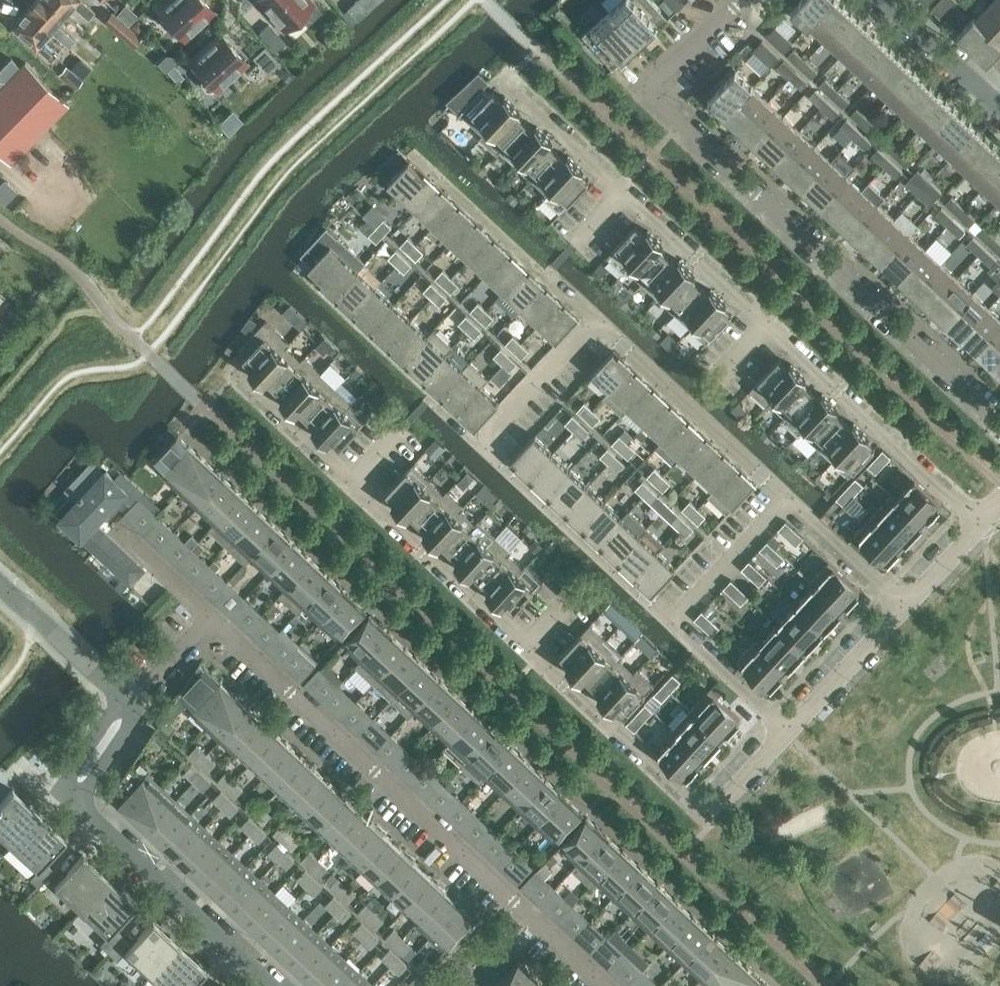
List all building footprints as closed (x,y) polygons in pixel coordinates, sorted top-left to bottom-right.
[(50,31),(69,47),(75,40),(57,24),(65,15),(48,0),(36,0),(27,10),(27,11),(50,31)] [(65,15),(73,5),(88,18),(94,11),(81,0),(48,0),(65,15)] [(172,24),(171,29),(177,36),(182,36),(185,39),(214,12),(203,0),(168,0),(158,9),(172,24)] [(284,30),(287,27),(292,28),(299,22),(298,17),(314,4),(311,0),(258,0),(257,0),(284,30)] [(348,9),(358,19),(379,0),(357,0),(348,9)] [(610,10),(641,44),(668,19),(651,0),(622,0),(610,10)] [(660,3),(670,14),(675,9),(667,0),(662,0),(660,3)] [(808,26),(832,0),(801,0),(800,1),(801,1),(793,9),(791,11),(793,12),(800,18),(799,18),(801,20),(801,19),(808,25),(807,25),(808,26)] [(826,39),(853,11),(852,10),(851,11),(845,5),(845,4),(844,3),(844,4),(840,0),(832,0),(808,26),(809,27),(811,25),(826,39)] [(941,18),(958,1),(957,0),(940,0),(931,9),(941,18)] [(991,3),(999,12),(999,0),(994,0),(991,3)] [(974,17),(999,42),(999,12),(991,3),(977,19),(974,16),(974,17)] [(641,44),(610,10),(583,36),(613,69),(641,44)] [(50,31),(27,11),(26,12),(24,11),(18,18),(20,19),(13,27),(54,63),(61,55),(58,53),(43,39),(50,31)] [(826,39),(842,54),(868,26),(868,25),(867,26),(860,19),(861,19),(860,18),(859,18),(853,12),(853,11),(826,39)] [(104,21),(121,36),(133,46),(140,38),(112,12),(104,21)] [(974,17),(973,18),(967,25),(967,24),(966,26),(960,33),(960,32),(958,34),(960,36),(960,35),(968,43),(969,44),(970,44),(977,51),(977,52),(979,53),(987,60),(987,61),(988,62),(990,61),(990,60),(995,54),(996,54),(997,53),(997,52),(999,49),(999,42),(974,17)] [(268,24),(258,34),(266,43),(277,34),(268,24)] [(767,36),(784,52),(793,43),(776,26),(767,36)] [(842,54),(858,69),(884,40),(883,40),(876,34),(877,34),(876,33),(875,33),(868,27),(869,26),(868,26),(842,54)] [(187,63),(201,78),(200,83),(206,90),(211,90),(214,93),(247,63),(220,34),(187,63)] [(753,50),(771,66),(780,57),(763,40),(753,50)] [(858,69),(873,83),(900,55),(899,55),(892,49),(892,48),(891,47),(891,48),(884,41),(885,41),(884,40),(858,69)] [(254,57),(268,72),(278,62),(265,47),(254,57)] [(788,56),(800,67),(806,60),(794,49),(788,56)] [(873,83),(889,98),(916,70),(915,69),(915,70),(908,64),(908,63),(907,62),(907,63),(900,56),(900,55),(873,83)] [(31,151),(37,146),(33,141),(68,104),(25,62),(20,67),(11,58),(0,69),(0,153),(11,164),(27,147),(31,151)] [(81,58),(72,68),(83,78),(92,68),(81,58)] [(777,66),(789,78),(796,71),(784,60),(777,66)] [(806,60),(800,67),(812,78),(818,71),(806,60)] [(61,74),(72,84),(78,77),(67,68),(61,74)] [(708,99),(725,115),(754,85),(752,84),(746,78),(745,76),(744,77),(738,71),(737,69),(708,99)] [(889,98),(905,113),(931,85),(931,84),(930,85),(923,78),(924,78),(923,77),(922,77),(916,71),(916,70),(889,98)] [(796,71),(789,78),(802,89),(808,82),(796,71)] [(819,85),(831,97),(838,90),(825,78),(819,85)] [(725,115),(741,130),(768,101),(753,87),(754,85),(725,115)] [(905,113),(921,128),(947,99),(946,99),(939,93),(940,93),(939,92),(938,92),(931,86),(932,85),(931,85),(905,113)] [(480,137),(481,138),(513,104),(506,97),(502,100),(494,92),(490,95),(483,88),(457,116),(458,117),(462,114),(483,134),(480,137)] [(809,96),(821,107),(827,101),(815,89),(809,96)] [(838,90),(831,97),(843,108),(850,101),(838,90)] [(741,130),(757,145),(784,116),(768,101),(741,130)] [(827,101),(821,107),(833,119),(839,112),(827,101)] [(481,138),(497,153),(526,122),(518,114),(521,111),(513,104),(481,138)] [(851,115),(863,126),(869,119),(857,108),(851,115)] [(757,145),(773,159),(800,131),(784,116),(757,145)] [(840,126),(853,137),(859,130),(847,119),(840,126)] [(869,119),(863,126),(875,137),(881,131),(869,119)] [(501,151),(516,164),(545,133),(537,126),(534,129),(526,122),(497,153),(498,154),(501,151)] [(859,130),(853,137),(865,148),(871,142),(859,130)] [(773,159),(788,174),(816,145),(800,131),(773,159)] [(516,164),(532,179),(557,151),(549,144),(552,140),(545,133),(516,164)] [(882,144),(894,156),(901,149),(889,137),(882,144)] [(788,174),(804,189),(831,160),(816,145),(788,174)] [(872,155),(884,166),(890,160),(878,148),(872,155)] [(901,149),(894,156),(906,167),(913,160),(901,149)] [(543,196),(544,197),(576,163),(569,155),(565,159),(557,151),(532,179),(546,193),(543,196)] [(388,184),(416,210),(438,186),(438,187),(441,184),(427,171),(424,174),(410,160),(388,184)] [(804,189),(820,204),(847,175),(831,160),(804,189)] [(890,160),(884,166),(896,178),(903,171),(890,160)] [(576,163),(544,197),(561,213),(590,182),(581,173),(584,170),(576,163)] [(475,168),(474,168),(478,172),(480,170),(482,168),(480,165),(478,164),(476,167),(475,168)] [(480,170),(478,172),(479,173),(482,176),(483,175),(484,174),(487,172),(483,168),(482,168),(480,170)] [(918,169),(912,176),(924,187),(930,181),(918,169)] [(820,204),(836,218),(863,190),(847,175),(820,204)] [(905,183),(917,194),(924,187),(912,176),(905,183)] [(930,181),(924,187),(936,198),(942,192),(930,181)] [(416,210),(434,226),(455,203),(456,203),(459,201),(444,187),(442,190),(438,187),(438,186),(416,210)] [(924,187),(917,194),(929,206),(936,198),(924,187)] [(836,218),(851,233),(879,204),(863,190),(836,218)] [(945,203),(958,215),(964,208),(952,197),(945,203)] [(434,226),(451,242),(473,219),(474,220),(476,217),(462,204),(459,207),(456,203),(455,203),(434,226)] [(851,233),(867,248),(894,219),(879,204),(851,233)] [(935,214),(947,226),(954,219),(941,207),(935,214)] [(964,208),(958,215),(970,226),(976,219),(964,208)] [(384,219),(376,227),(384,234),(392,226),(384,219)] [(451,242),(469,259),(490,236),(491,236),(494,234),(479,220),(477,223),(474,220),(473,219),(451,242)] [(867,248),(883,263),(910,234),(894,219),(867,248)] [(954,219),(947,226),(959,237),(966,230),(954,219)] [(539,227),(538,228),(542,232),(543,231),(544,230),(547,228),(542,224),(540,226),(539,227)] [(607,257),(624,272),(656,237),(648,230),(645,234),(636,225),(607,257)] [(977,233),(989,244),(995,237),(983,226),(977,233)] [(384,234),(376,227),(369,235),(377,243),(384,234)] [(883,263),(899,277),(926,249),(910,234),(883,263)] [(336,297),(338,294),(337,294),(359,271),(367,262),(339,236),(310,268),(324,281),(321,284),(336,297)] [(469,259),(486,275),(508,252),(509,253),(511,250),(497,237),(494,239),(491,236),(490,236),(469,259)] [(400,245),(408,253),(416,245),(408,237),(400,245)] [(628,270),(643,283),(669,256),(661,248),(664,245),(656,237),(624,272),(625,273),(628,270)] [(967,244),(979,255),(985,248),(973,237),(967,244)] [(989,244),(999,254),(999,242),(995,237),(989,244)] [(416,245),(408,253),(416,260),(424,252),(416,245)] [(985,248),(979,255),(991,266),(997,260),(985,248)] [(389,258),(397,265),(404,257),(396,249),(389,258)] [(899,277),(915,292),(942,263),(926,249),(899,277)] [(486,275),(504,292),(525,268),(526,269),(529,266),(515,253),(512,256),(509,253),(508,252),(486,275)] [(643,283),(659,298),(688,267),(680,260),(677,263),(669,256),(643,283)] [(404,257),(397,265),(405,273),(413,264),(404,257)] [(915,292),(930,307),(957,278),(942,263),(915,292)] [(659,298),(674,313),(700,285),(692,278),(695,274),(688,267),(659,298)] [(504,292),(521,308),(543,285),(544,286),(546,283),(532,269),(529,272),(526,269),(525,268),(504,292)] [(435,278),(443,286),(451,277),(443,270),(435,278)] [(353,314),(356,311),(355,310),(377,287),(359,271),(337,294),(338,294),(342,298),(339,300),(353,314)] [(451,277),(443,286),(451,293),(459,285),(451,277)] [(930,307),(946,322),(973,293),(957,278),(930,307)] [(424,290),(432,298),(440,290),(431,282),(424,290)] [(521,308),(539,324),(560,301),(561,302),(564,299),(550,286),(547,289),(544,286),(543,285),(521,308)] [(674,313),(690,328),(719,296),(711,289),(708,293),(700,285),(674,313)] [(371,330),(373,327),(372,327),(394,303),(377,287),(355,310),(356,311),(359,314),(356,317),(371,330)] [(440,290),(432,298),(440,306),(448,297),(440,290)] [(946,322),(962,337),(989,308),(973,293),(946,322)] [(719,296),(690,328),(705,342),(702,345),(703,346),(733,315),(724,307),(727,304),(719,296)] [(560,301),(539,324),(557,341),(581,315),(567,302),(565,305),(561,302),(560,301)] [(388,347),(391,344),(390,343),(412,320),(394,303),(372,327),(373,327),(377,330),(374,333),(388,347)] [(470,311),(478,318),(486,310),(478,303),(470,311)] [(288,308),(284,313),(291,320),(295,315),(298,313),(298,312),(291,305),(290,306),(288,308)] [(978,351),(999,327),(999,318),(989,308),(962,337),(978,351)] [(486,310),(478,318),(486,326),(494,318),(486,310)] [(7,313),(1,320),(11,328),(19,320),(12,313),(7,313)] [(459,323),(467,331),(475,323),(466,315),(459,323)] [(406,363),(408,360),(407,359),(436,329),(434,328),(428,335),(412,320),(390,343),(391,344),(394,347),(392,350),(406,363)] [(250,370),(257,378),(290,343),(266,321),(240,348),(247,355),(244,359),(253,367),(250,370)] [(475,323),(467,331),(475,338),(483,330),(475,323)] [(653,327),(649,332),(653,335),(657,331),(653,327)] [(993,366),(999,359),(999,327),(978,351),(993,366)] [(423,379),(426,377),(425,376),(453,346),(436,329),(407,359),(408,360),(412,363),(409,366),(423,379)] [(657,331),(653,335),(657,339),(661,335),(657,331)] [(505,344),(513,351),(521,343),(513,335),(505,344)] [(324,337),(316,346),(324,353),(332,345),(333,344),(325,336),(324,337)] [(268,381),(276,389),(305,358),(304,357),(301,360),(287,348),(291,344),(290,343),(257,378),(265,385),(268,381)] [(521,343),(513,351),(521,359),(529,351),(521,343)] [(441,396),(443,393),(442,392),(471,362),(470,361),(463,368),(452,358),(459,351),(453,346),(425,376),(426,377),(429,380),(427,382),(441,396)] [(494,356),(502,364),(510,355),(502,348),(494,356)] [(603,397),(604,398),(632,368),(633,369),(636,366),(621,353),(619,356),(614,351),(592,374),(609,390),(603,397)] [(510,355),(502,364),(510,371),(518,363),(510,355)] [(281,400),(289,407),(321,372),(305,358),(276,389),(284,396),(281,400)] [(750,390),(766,406),(799,371),(791,364),(788,367),(779,359),(750,390)] [(458,412),(461,409),(460,409),(488,378),(471,362),(442,392),(443,393),(447,396),(444,399),(458,412)] [(502,365),(491,377),(499,385),(511,373),(502,365)] [(353,369),(351,372),(356,377),(358,374),(361,372),(362,371),(362,370),(357,366),(356,367),(353,369)] [(604,398),(621,415),(650,384),(650,385),(653,382),(639,369),(636,372),(633,369),(632,368),(604,398)] [(781,419),(782,420),(811,389),(803,382),(807,378),(799,371),(766,406),(768,407),(771,403),(784,416),(781,419)] [(300,411),(308,418),(337,387),(321,372),(289,407),(296,414),(300,411)] [(460,409),(461,409),(464,412),(462,415),(476,428),(500,402),(483,386),(489,379),(488,378),(460,409)] [(629,409),(645,424),(667,401),(668,402),(671,399),(656,386),(654,388),(650,385),(650,384),(621,415),(622,416),(629,409)] [(313,429),(320,437),(353,402),(337,387),(308,418),(316,426),(313,429)] [(782,420),(798,435),(830,400),(823,393),(819,397),(811,389),(782,420)] [(377,391),(368,400),(377,408),(386,400),(377,391)] [(802,433),(817,446),(843,419),(835,411),(838,408),(830,400),(798,435),(799,436),(802,433)] [(645,424),(663,440),(685,417),(685,418),(688,415),(674,402),(671,405),(668,402),(667,401),(645,424)] [(733,407),(732,408),(733,409),(736,412),(741,417),(742,415),(744,413),(748,409),(740,401),(739,401),(733,407)] [(353,402),(320,437),(328,444),(331,440),(340,449),(369,417),(368,416),(365,420),(351,407),(354,403),(353,402)] [(577,411),(585,418),(593,410),(585,402),(577,411)] [(593,410),(585,418),(593,426),(601,417),(593,410)] [(565,423),(573,431),(581,422),(573,415),(565,423)] [(663,440),(680,457),(702,434),(703,434),(706,432),(691,418),(689,421),(685,418),(685,417),(663,440)] [(817,446),(833,461),(862,430),(854,423),(851,426),(843,419),(817,446)] [(581,422),(573,431),(581,438),(589,430),(581,422)] [(612,443),(620,451),(628,443),(632,438),(624,430),(612,443)] [(862,430),(833,461),(849,477),(875,449),(866,441),(870,437),(862,430)] [(680,457),(698,473),(720,450),(720,451),(723,448),(709,435),(706,438),(703,434),(702,434),(680,457)] [(530,479),(532,476),(553,452),(535,435),(513,458),(518,463),(516,466),(530,479)] [(163,473),(181,490),(207,462),(179,436),(156,460),(166,469),(163,473)] [(628,443),(620,451),(628,459),(636,450),(628,443)] [(600,456),(608,463),(616,455),(608,448),(600,456)] [(868,465),(876,473),(891,457),(883,449),(868,465)] [(708,496),(709,497),(737,467),(738,467),(741,465),(726,451),(724,454),(720,451),(720,450),(698,473),(714,489),(708,496)] [(547,495),(550,493),(549,492),(571,469),(553,452),(532,476),(536,479),(533,482),(547,495)] [(616,455),(608,463),(616,471),(624,463),(616,455)] [(392,504),(400,511),(429,480),(414,466),(417,462),(416,461),(387,492),(396,501),(392,504)] [(792,465),(791,466),(795,470),(796,469),(798,467),(800,465),(796,462),(796,461),(794,463),(792,465)] [(181,490),(199,506),(224,478),(207,462),(181,490)] [(796,469),(795,470),(800,473),(801,472),(802,471),(804,469),(803,468),(800,465),(798,467),(796,469)] [(737,467),(709,497),(727,514),(758,481),(744,468),(741,470),(738,467),(737,467)] [(647,476),(655,484),(663,476),(655,468),(647,476)] [(565,512),(567,509),(567,508),(588,485),(571,469),(549,492),(550,493),(553,496),(551,499),(565,512)] [(63,517),(62,519),(130,583),(144,568),(96,523),(121,496),(127,490),(106,471),(85,494),(83,492),(80,496),(82,497),(77,502),(74,498),(59,514),(63,517)] [(663,476),(655,484),(663,491),(671,483),(663,476)] [(208,528),(210,529),(242,495),(224,478),(199,506),(214,521),(208,528)] [(856,478),(846,488),(854,496),(864,486),(856,478)] [(411,515),(419,523),(448,491),(447,490),(444,494),(429,480),(400,511),(408,518),(411,515)] [(635,489),(643,496),(651,488),(643,480),(635,489)] [(902,493),(897,499),(923,523),(928,518),(930,519),(941,507),(939,506),(941,504),(915,480),(914,481),(913,481),(902,493)] [(127,490),(121,496),(132,506),(145,491),(135,481),(127,490)] [(582,528),(585,526),(584,525),(606,502),(588,485),(567,508),(567,509),(571,512),(568,515),(582,528)] [(651,488),(643,496),(652,504),(659,496),(651,488)] [(854,496),(846,488),(837,499),(845,506),(854,496)] [(424,534),(432,541),(464,506),(448,491),(419,523),(427,530),(424,534)] [(892,494),(873,514),(905,543),(906,542),(908,543),(923,527),(922,525),(923,523),(897,499),(892,494)] [(210,529),(227,546),(260,512),(242,495),(210,529)] [(125,515),(131,521),(145,506),(139,500),(125,515)] [(682,509),(690,517),(698,508),(690,501),(682,509)] [(600,545),(602,542),(602,541),(630,511),(629,510),(622,517),(606,502),(584,525),(585,526),(588,529),(586,531),(600,545)] [(443,544),(451,552),(480,521),(479,520),(475,523),(462,511),(465,507),(464,506),(432,541),(439,548),(443,544)] [(698,508),(690,517),(698,524),(706,516),(698,508)] [(617,561),(620,558),(619,558),(647,527),(630,511),(602,541),(602,542),(606,545),(603,548),(617,561)] [(245,563),(252,556),(278,528),(260,512),(227,546),(245,563)] [(670,521),(678,529),(686,521),(678,513),(670,521)] [(905,543),(873,514),(855,534),(886,563),(888,561),(890,563),(901,551),(899,549),(905,543)] [(142,531),(149,537),(163,522),(156,516),(142,531)] [(455,563),(463,570),(495,536),(480,521),(451,552),(459,560),(455,563)] [(686,521),(678,529),(687,537),(694,528),(686,521)] [(778,529),(796,546),(804,538),(786,521),(778,529)] [(635,578),(638,575),(637,574),(658,551),(665,544),(647,527),(619,558),(620,558),(623,561),(621,564),(635,578)] [(252,556),(269,572),(295,544),(278,528),(252,556)] [(160,548),(166,554),(180,539),(174,532),(160,548)] [(192,535),(186,542),(192,548),(199,541),(192,535)] [(474,574),(482,582),(511,550),(495,536),(463,570),(471,577),(474,574)] [(199,541),(192,548),(199,554),(206,547),(199,541)] [(760,549),(778,566),(785,558),(767,541),(760,549)] [(278,594),(280,595),(313,561),(295,544),(269,572),(285,587),(278,594)] [(177,564),(184,570),(198,555),(191,549),(177,564)] [(487,593),(495,600),(527,565),(526,564),(523,568),(509,555),(512,551),(511,550),(482,582),(490,589),(487,593)] [(637,574),(638,575),(641,578),(638,581),(652,594),(676,568),(658,551),(637,574)] [(742,568),(760,585),(767,577),(749,560),(742,568)] [(213,561),(210,565),(216,571),(220,567),(213,561)] [(280,595),(298,612),(330,577),(313,561),(280,595)] [(829,561),(811,581),(842,610),(847,604),(849,606),(860,594),(858,593),(860,591),(829,561)] [(195,581),(213,597),(227,582),(209,565),(195,581)] [(527,565),(495,600),(502,607),(506,604),(514,612),(544,581),(527,565)] [(305,606),(322,621),(348,594),(330,577),(298,612),(299,613),(305,606)] [(724,588),(741,604),(749,596),(731,579),(724,588)] [(799,604),(798,605),(824,630),(825,629),(826,630),(842,613),(840,612),(842,610),(811,581),(810,582),(815,587),(814,588),(813,587),(798,604),(799,604)] [(227,582),(213,597),(219,603),(233,588),(227,582)] [(348,594),(322,621),(340,638),(366,611),(348,594)] [(230,614),(237,620),(251,605),(244,598),(230,614)] [(607,607),(604,609),(610,615),(613,612),(615,609),(616,609),(618,607),(612,601),(610,603),(609,604),(607,607)] [(781,624),(780,625),(806,649),(807,648),(808,649),(824,633),(822,631),(824,630),(798,605),(796,607),(795,606),(780,623),(781,624)] [(694,619),(712,636),(720,627),(702,611),(694,619)] [(248,630),(254,636),(268,621),(262,615),(248,630)] [(344,642),(363,660),(389,632),(370,615),(344,642)] [(623,622),(621,625),(627,630),(629,628),(632,625),(632,624),(634,622),(628,617),(626,618),(626,619),(623,622)] [(567,667),(574,674),(607,640),(590,624),(561,656),(570,664),(567,667)] [(763,643),(762,644),(788,668),(789,667),(790,669),(806,652),(804,650),(806,649),(780,625),(778,626),(777,625),(762,642),(763,643)] [(265,646),(283,663),(297,648),(300,645),(289,635),(286,637),(279,631),(265,646)] [(359,669),(374,683),(406,648),(389,632),(363,660),(365,662),(359,669)] [(788,668),(762,644),(757,639),(738,659),(769,688),(771,686),(772,688),(784,676),(782,675),(788,668)] [(585,678),(593,686),(623,655),(607,640),(574,674),(582,682),(585,678)] [(297,648),(283,663),(301,680),(315,665),(297,648)] [(374,683),(391,699),(424,665),(406,648),(374,683)] [(598,697),(606,704),(638,669),(637,668),(634,672),(620,659),(624,656),(623,655),(593,686),(602,693),(598,697)] [(193,711),(208,726),(236,696),(200,662),(180,693),(196,708),(193,711)] [(391,699),(409,716),(441,681),(424,665),(391,699)] [(320,669),(305,684),(324,701),(338,686),(320,669)] [(638,669),(606,704),(614,711),(617,708),(626,716),(655,685),(638,669)] [(672,675),(663,684),(672,692),(681,682),(672,675)] [(420,713),(433,726),(459,698),(441,681),(409,716),(413,720),(420,713)] [(672,692),(663,684),(653,695),(662,703),(672,692)] [(356,702),(338,686),(324,701),(341,718),(356,702)] [(709,690),(690,710),(722,739),(727,733),(729,734),(740,722),(738,721),(740,719),(709,690)] [(208,726),(222,739),(250,709),(236,696),(208,726)] [(433,726),(451,742),(477,714),(459,698),(433,726)] [(373,719),(356,702),(341,718),(359,734),(373,719)] [(627,724),(635,731),(653,712),(645,704),(627,724)] [(222,739),(236,752),(264,722),(250,709),(222,739)] [(690,710),(673,729),(704,758),(705,757),(707,758),(722,742),(721,740),(722,739),(690,710)] [(159,725),(170,736),(177,725),(165,714),(159,725)] [(451,742),(468,758),(494,731),(477,714),(451,742)] [(391,735),(373,719),(359,734),(377,751),(391,735)] [(236,752),(250,765),(278,735),(264,722),(236,752)] [(704,758),(673,729),(672,730),(677,735),(672,740),(671,739),(660,751),(661,752),(659,754),(685,778),(687,776),(689,778),(700,766),(698,764),(704,758)] [(148,740),(160,751),(167,741),(155,730),(148,740)] [(464,768),(479,782),(512,747),(494,731),(468,758),(471,761),(464,768)] [(250,765),(264,778),(292,748),(278,735),(250,765)] [(189,753),(199,763),(207,754),(197,745),(189,753)] [(491,779),(503,791),(529,764),(512,747),(479,782),(484,786),(491,779)] [(264,778),(278,791),(306,761),(292,748),(264,778)] [(207,754),(199,763),(208,771),(216,763),(207,754)] [(278,791),(292,804),(320,774),(306,761),(278,791)] [(503,791),(521,808),(547,780),(529,764),(503,791)] [(111,795),(135,818),(163,788),(148,774),(145,777),(131,765),(111,795)] [(185,773),(194,782),(202,774),(193,765),(185,773)] [(218,780),(227,788),(234,780),(226,772),(218,780)] [(202,774),(194,782),(203,790),(211,782),(202,774)] [(292,804),(306,817),(334,787),(320,774),(292,804)] [(234,780),(227,788),(236,797),(243,789),(234,780)] [(521,808),(539,824),(564,796),(547,780),(521,808)] [(306,817),(320,831),(348,801),(334,787),(306,817)] [(135,818),(149,831),(177,801),(163,788),(135,818)] [(11,845),(39,814),(38,814),(36,816),(21,802),(23,800),(13,789),(0,803),(0,835),(11,845)] [(213,799),(222,807),(230,799),(221,791),(213,799)] [(564,796),(539,824),(557,841),(583,814),(564,796)] [(246,806),(255,815),(263,807),(254,798),(246,806)] [(230,799),(222,807),(231,816),(238,808),(230,799)] [(149,831),(163,844),(191,814),(177,801),(149,831)] [(320,831),(334,844),(362,814),(348,801),(320,831)] [(263,807),(255,815),(264,823),(272,815),(263,807)] [(39,814),(11,845),(37,870),(30,878),(38,886),(53,869),(45,862),(66,839),(55,829),(53,832),(38,818),(40,815),(39,814)] [(163,844),(177,857),(205,827),(191,814),(163,844)] [(334,844),(349,857),(377,827),(362,814),(334,844)] [(241,825),(250,834),(258,825),(249,817),(241,825)] [(496,834),(479,818),(464,833),(482,849),(496,834)] [(572,868),(573,869),(605,835),(587,818),(561,845),(579,861),(572,868)] [(274,833),(283,841),(291,833),(282,824),(274,833)] [(258,825),(250,834),(259,842),(266,834),(258,825)] [(177,857),(191,870),(219,840),(205,827),(177,857)] [(349,857),(363,870),(391,840),(377,827),(349,857)] [(291,833),(283,841),(292,849),(300,841),(291,833)] [(514,850),(496,834),(482,849),(500,866),(514,850)] [(573,869),(591,886),(623,851),(605,835),(573,869)] [(191,870),(205,883),(233,853),(219,840),(191,870)] [(363,870),(377,883),(405,853),(391,840),(363,870)] [(269,852),(278,860),(286,852),(277,843),(269,852)] [(532,868),(514,850),(500,866),(518,883),(532,868)] [(310,851),(302,859),(311,867),(319,859),(310,851)] [(598,880),(615,895),(640,868),(623,851),(591,886),(592,887),(598,880)] [(286,852),(278,860),(287,868),(294,860),(286,852)] [(205,883),(219,896),(247,866),(233,853),(205,883)] [(377,883),(391,896),(419,867),(405,853),(377,883)] [(54,885),(81,910),(109,880),(108,879),(106,882),(91,868),(94,865),(83,855),(54,885)] [(311,867),(320,876),(328,868),(319,859),(311,867)] [(219,896),(233,909),(261,879),(247,866),(219,896)] [(391,896),(405,910),(433,880),(419,867),(391,896)] [(615,895),(632,912),(658,884),(640,868),(615,895)] [(297,878),(306,886),(314,878),(305,870),(297,878)] [(555,889),(536,872),(522,887),(541,904),(555,889)] [(331,886),(339,894),(347,886),(338,877),(331,886)] [(314,878),(306,886),(315,895),(323,886),(314,878)] [(233,909),(247,922),(275,892),(261,879),(233,909)] [(100,943),(108,951),(124,935),(115,927),(136,905),(125,895),(123,897),(108,883),(110,881),(109,880),(81,910),(107,935),(100,943)] [(405,910),(419,923),(447,893),(433,880),(405,910)] [(632,912),(650,928),(676,901),(658,884),(632,912)] [(347,886),(339,894),(348,902),(356,894),(347,886)] [(561,895),(555,889),(541,904),(547,910),(561,895)] [(247,922),(261,936),(289,906),(275,892),(247,922)] [(419,923),(433,936),(461,906),(447,893),(419,923)] [(325,904),(334,913),(342,905),(333,896),(325,904)] [(650,928),(668,945),(693,917),(676,901),(650,928)] [(359,912),(368,920),(375,912),(366,904),(359,912)] [(342,905),(334,913),(343,921),(351,913),(342,905)] [(572,905),(558,920),(565,926),(579,911),(572,905)] [(261,936),(275,949),(303,919),(289,906),(261,936)] [(461,906),(433,936),(447,949),(475,919),(461,906)] [(375,912),(368,920),(376,929),(384,920),(375,912)] [(668,945),(685,961),(711,934),(693,917),(668,945)] [(275,949),(289,962),(317,932),(303,919),(275,949)] [(501,928),(509,936),(518,926),(510,919),(501,928)] [(124,951),(151,976),(179,945),(176,947),(161,933),(164,931),(153,920),(132,943),(124,935),(108,951),(117,959),(124,951)] [(354,931),(362,939),(370,931),(361,922),(354,931)] [(596,928),(590,922),(576,937),(582,943),(596,928)] [(386,937),(396,946),(403,938),(394,929),(386,937)] [(370,931),(362,939),(371,947),(379,939),(370,931)] [(289,962),(303,975),(331,945),(317,932),(289,962)] [(695,984),(696,985),(728,950),(711,934),(685,961),(702,977),(695,984)] [(403,938),(396,946),(405,955),(413,947),(403,938)] [(614,944),(608,938),(593,953),(600,960),(611,970),(625,955),(625,954),(614,944)] [(206,970),(195,960),(193,963),(178,949),(180,946),(179,945),(151,976),(162,985),(192,985),(206,970)] [(315,985),(319,985),(345,958),(331,945),(303,975),(315,985)] [(382,957),(391,965),(398,957),(389,949),(382,957)] [(698,985),(728,985),(746,966),(728,950),(696,985),(698,985)] [(632,961),(625,955),(611,970),(618,976),(632,961)] [(416,966),(424,973),(434,964),(426,956),(416,966)] [(398,957),(391,965),(399,974),(407,965),(398,957)] [(359,971),(345,958),(319,985),(345,985),(359,971)] [(535,975),(520,961),(496,985),(524,985),(535,975)] [(728,985),(767,985),(746,966),(728,985)] [(373,984),(359,971),(345,985),(372,985),(373,984)] [(629,985),(641,985),(649,977),(643,971),(629,985)] [(413,985),(424,985),(426,984),(417,975),(409,983),(413,985)] [(535,975),(524,985),(546,985),(535,975)]
